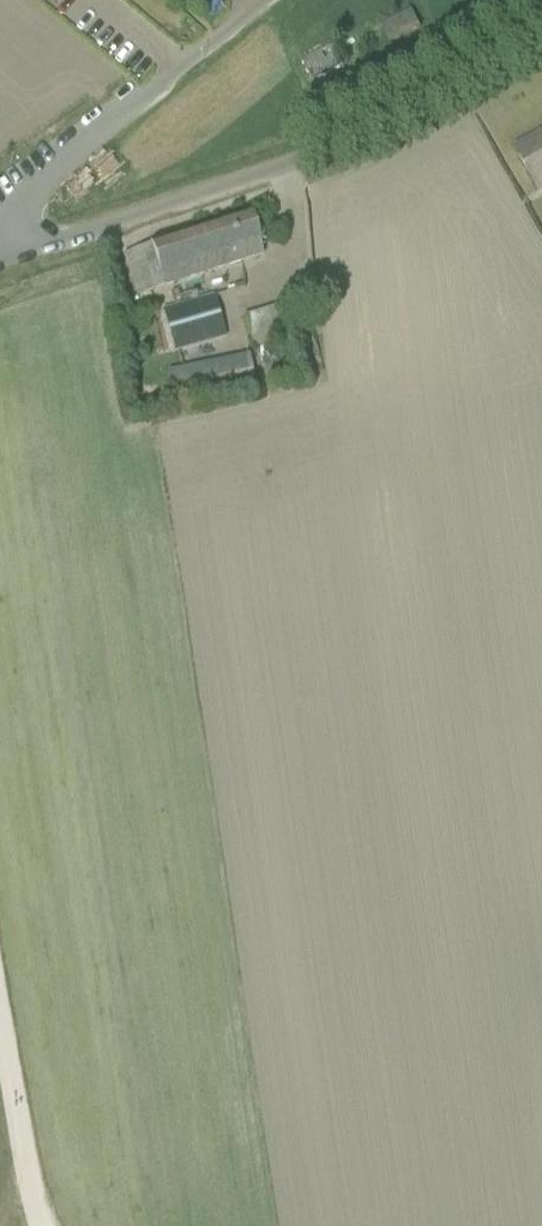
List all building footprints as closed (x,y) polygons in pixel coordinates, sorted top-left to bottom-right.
[(389,42),(420,28),(412,10),(381,24),(389,42)] [(311,79),(341,64),(333,47),(303,61),(311,79)] [(541,189),(541,134),(514,150),(539,191),(541,189)] [(263,256),(257,237),(250,214),(124,254),(137,296),(263,256)] [(209,296),(206,297),(205,295),(189,299),(190,301),(162,309),(168,330),(170,329),(176,353),(223,340),(221,330),(218,331),(209,296)] [(249,359),(168,375),(174,403),(255,387),(249,359)]
